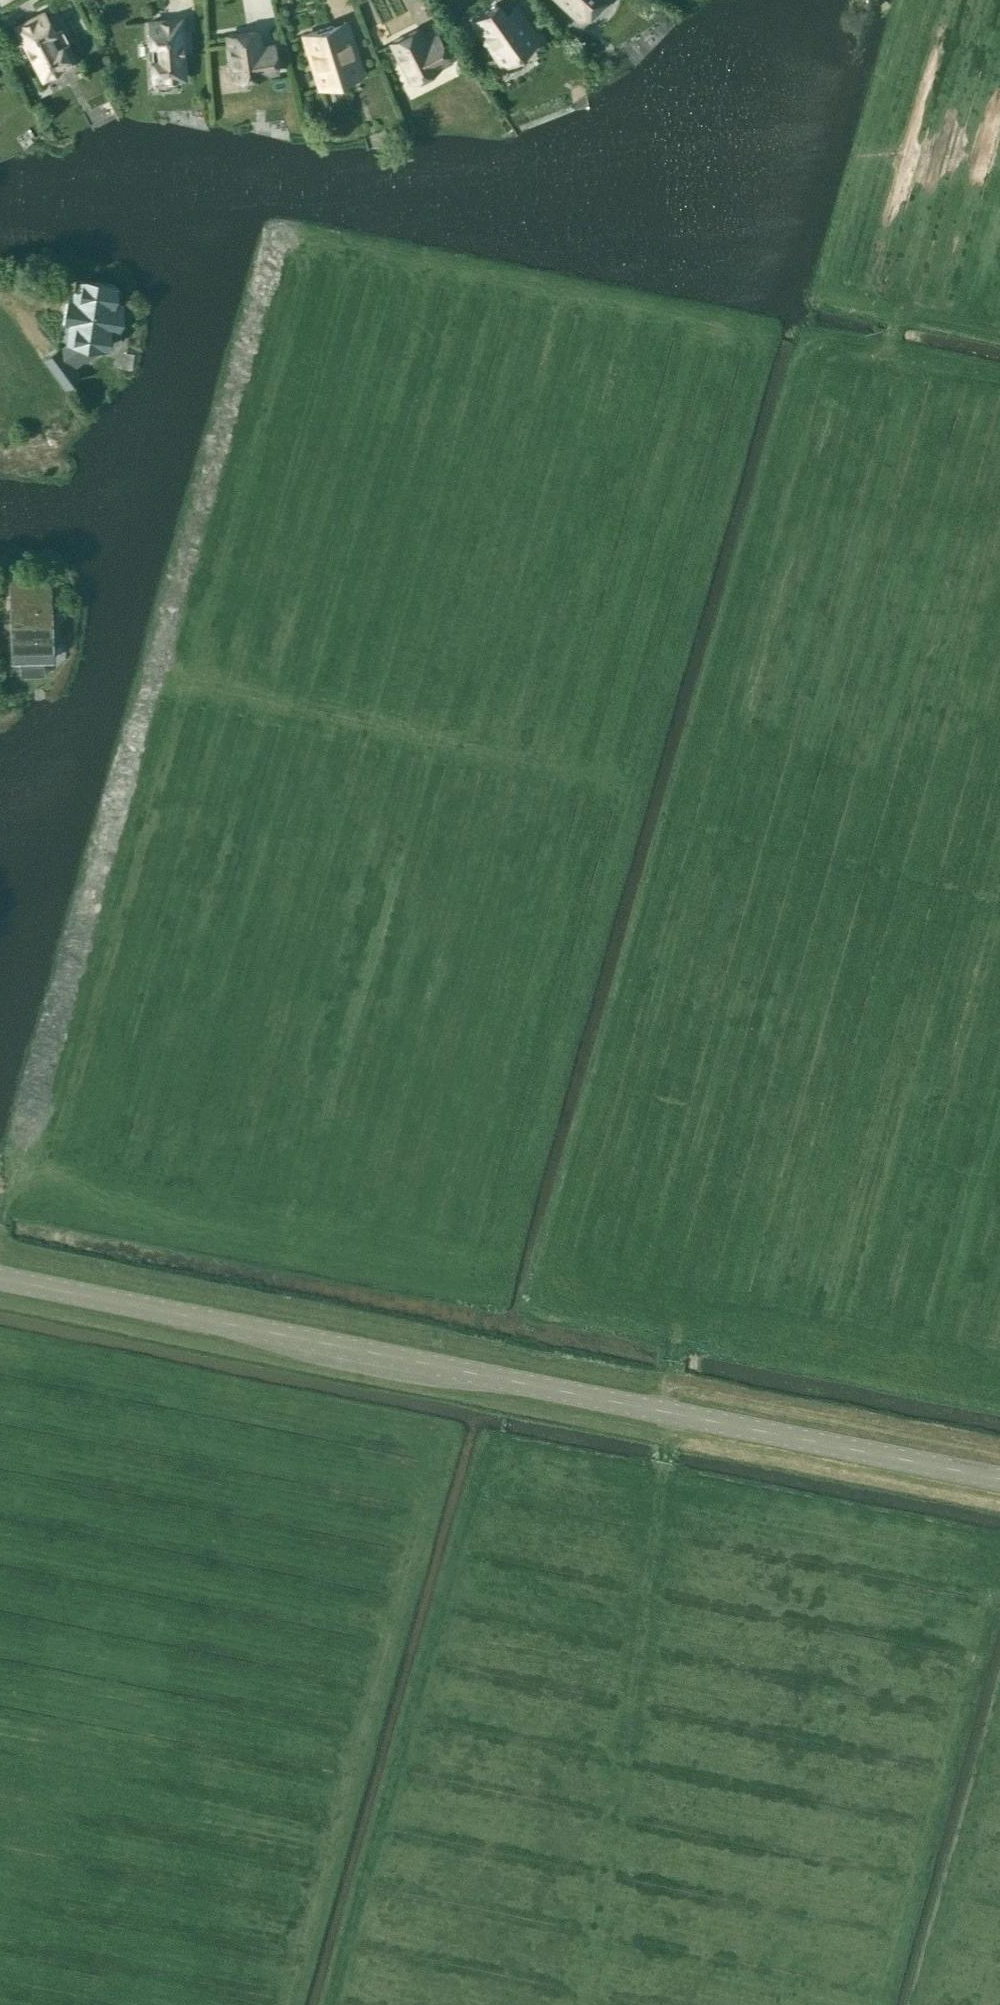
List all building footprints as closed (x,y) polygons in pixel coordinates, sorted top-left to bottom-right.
[(580,19),(598,0),(561,0),(580,19)] [(495,3),(471,20),(503,64),(537,39),(513,6),(503,14),(495,3)] [(60,17),(74,39),(85,31),(71,10),(60,17)] [(675,19),(666,10),(657,19),(667,28),(675,19)] [(70,63),(43,11),(16,26),(43,77),(70,63)] [(179,19),(148,21),(150,41),(147,43),(148,56),(151,58),(152,79),(183,77),(179,19)] [(344,21),(304,34),(320,85),(360,73),(344,21)] [(417,28),(390,41),(410,81),(437,67),(436,65),(448,59),(437,36),(424,42),(417,28)] [(276,70),(273,44),(259,46),(257,30),(227,34),(233,78),(263,74),(262,72),(276,70)] [(67,304),(66,308),(66,311),(70,317),(67,340),(69,340),(69,342),(60,349),(59,346),(44,357),(65,385),(80,374),(70,362),(84,351),(85,342),(106,345),(109,327),(117,328),(121,302),(113,301),(115,282),(76,277),(73,299),(67,304)] [(49,584),(9,585),(11,657),(19,657),(19,664),(43,663),(43,656),(51,656),(49,584)]
